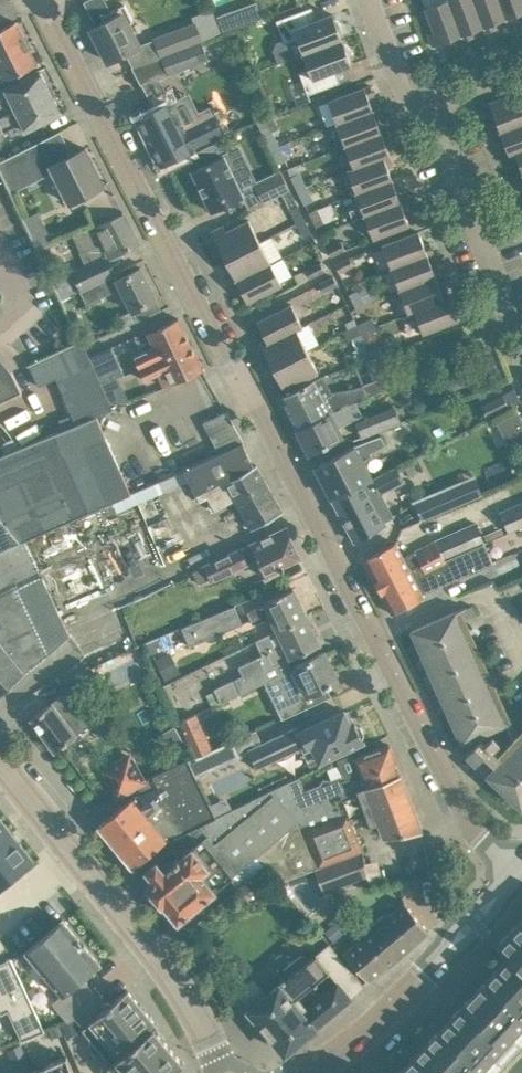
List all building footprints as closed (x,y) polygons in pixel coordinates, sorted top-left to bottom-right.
[(83,1),(96,25),(92,27),(109,61),(139,46),(127,24),(133,20),(124,3),(109,10),(104,0),(84,0),(83,1)] [(461,34),(448,0),(444,0),(425,7),(434,31),(428,33),(432,45),(461,34)] [(483,26),(474,0),(448,0),(461,34),(464,40),(473,37),(471,30),(483,26)] [(506,17),(500,0),(474,0),(483,26),(484,26),(486,32),(496,28),(493,22),(506,17)] [(521,11),(521,0),(500,0),(506,17),(508,24),(518,20),(516,14),(521,11)] [(336,19),(335,20),(333,13),(309,22),(305,10),(313,8),(312,6),(277,20),(285,42),(298,38),(303,53),(342,38),(340,33),(341,32),(342,27),(340,22),(336,19)] [(202,41),(201,39),(221,33),(212,7),(192,14),(195,23),(155,38),(161,56),(202,41)] [(233,9),(217,15),(223,31),(239,25),(233,9)] [(26,42),(15,21),(0,28),(0,55),(26,42)] [(345,43),(344,44),(342,38),(303,53),(309,68),(300,71),(308,94),(340,82),(340,81),(332,83),(328,72),(351,63),(349,57),(350,56),(351,51),(349,46),(345,43)] [(167,74),(208,59),(202,41),(161,56),(167,72),(166,72),(167,74)] [(37,63),(26,42),(0,55),(0,75),(3,80),(37,63)] [(50,90),(39,68),(2,87),(6,95),(0,98),(0,115),(50,90)] [(337,123),(373,109),(368,97),(374,94),(370,85),(328,101),(337,123)] [(61,112),(50,90),(0,115),(0,132),(20,121),(25,130),(61,112)] [(184,128),(175,111),(164,90),(163,91),(164,92),(153,98),(152,96),(151,97),(156,108),(138,117),(162,164),(194,148),(194,147),(223,132),(213,113),(184,128)] [(504,103),(502,97),(489,102),(500,131),(521,123),(521,97),(504,103)] [(345,145),(381,132),(376,119),(383,117),(379,107),(373,109),(337,123),(345,145)] [(266,116),(257,120),(264,134),(272,130),(266,116)] [(521,149),(521,123),(500,131),(494,133),(498,143),(504,141),(509,153),(521,149)] [(354,167),(390,154),(385,141),(391,139),(387,129),(381,132),(345,145),(354,167)] [(12,192),(53,171),(68,202),(70,201),(73,206),(87,199),(85,194),(104,184),(85,147),(72,153),(60,130),(0,160),(0,167),(12,192)] [(271,148),(279,144),(272,130),(264,134),(271,148)] [(271,153),(276,164),(287,159),(279,144),(271,148),(273,152),(271,153)] [(509,153),(512,163),(518,161),(521,170),(521,149),(509,153)] [(280,193),(288,189),(279,171),(255,183),(250,173),(236,180),(224,154),(191,170),(211,211),(257,189),(263,201),(280,193)] [(356,192),(392,179),(387,166),(393,164),(390,154),(354,167),(347,170),(356,192)] [(298,190),(306,185),(299,171),(290,176),(298,190)] [(353,219),(364,214),(400,201),(395,188),(402,186),(398,176),(392,179),(356,192),(361,205),(349,210),(353,219)] [(306,185),(298,190),(305,204),(313,199),(306,185)] [(373,238),(409,224),(404,211),(410,208),(406,199),(400,201),(364,214),(373,238)] [(297,205),(288,210),(295,223),(303,218),(297,205)] [(324,222),(317,207),(309,212),(316,226),(324,222)] [(82,291),(115,274),(109,260),(123,253),(122,250),(139,243),(124,212),(95,225),(95,226),(93,227),(99,241),(79,251),(85,264),(72,270),(82,291)] [(302,236),(310,232),(303,218),(295,223),(302,236)] [(225,258),(260,241),(249,219),(226,230),(223,224),(211,230),(225,258)] [(391,267),(427,254),(433,252),(430,242),(423,244),(418,231),(382,244),(391,267)] [(331,255),(345,248),(341,240),(327,248),(331,255)] [(236,279),(270,262),(260,241),(225,258),(219,261),(224,270),(230,267),(236,279)] [(399,290),(436,276),(442,274),(438,264),(432,266),(427,254),(391,267),(399,290)] [(335,264),(339,272),(353,265),(349,257),(335,264)] [(270,262),(236,279),(230,282),(235,292),(241,289),(247,301),(282,284),(270,262)] [(310,277),(324,270),(320,262),(306,269),(310,277)] [(80,291),(87,304),(121,287),(138,321),(161,309),(140,266),(117,278),(115,274),(82,291),(80,291)] [(306,269),(294,275),(298,283),(310,277),(306,269)] [(323,291),(337,284),(333,276),(319,283),(323,291)] [(408,313),(415,310),(451,297),(446,286),(440,289),(436,276),(399,290),(408,313)] [(358,288),(349,293),(356,307),(376,298),(371,288),(360,293),(358,288)] [(465,316),(461,306),(455,309),(451,297),(415,310),(423,331),(465,316)] [(262,346),(297,329),(302,326),(291,303),(257,321),(263,333),(258,336),(262,346)] [(376,325),(372,316),(358,323),(362,332),(371,327),(376,325)] [(140,368),(191,344),(178,317),(176,318),(148,332),(152,341),(154,346),(134,356),(140,368)] [(358,323),(343,330),(348,342),(353,339),(359,353),(355,354),(355,355),(358,363),(373,357),(366,341),(362,332),(358,323)] [(82,324),(79,335),(80,339),(81,340),(93,335),(95,328),(82,324)] [(371,327),(362,332),(366,341),(373,357),(380,355),(388,352),(384,342),(378,345),(375,337),(371,327)] [(267,370),(273,367),(307,350),(297,329),(262,346),(268,358),(262,361),(267,370)] [(62,349),(29,363),(38,384),(56,376),(76,423),(79,422),(97,415),(97,416),(113,409),(106,394),(101,382),(99,376),(91,358),(87,349),(84,342),(83,340),(80,341),(62,349)] [(140,368),(146,380),(159,374),(165,386),(168,385),(172,383),(203,369),(191,344),(140,368)] [(113,348),(91,358),(99,376),(101,382),(123,372),(113,348)] [(278,391),(318,371),(307,350),(273,367),(279,379),(273,382),(278,391)] [(388,352),(380,355),(385,366),(395,362),(391,351),(388,352)] [(451,390),(487,376),(500,371),(492,352),(444,372),(451,390)] [(22,392),(12,371),(0,356),(0,402),(22,392)] [(280,396),(298,430),(354,401),(355,402),(388,387),(383,376),(362,383),(363,385),(332,391),(324,374),(314,379),(280,396)] [(503,393),(481,404),(488,417),(510,406),(503,393)] [(298,430),(309,453),(342,436),(337,426),(361,414),(355,402),(354,401),(298,430)] [(363,437),(383,429),(400,422),(395,408),(357,423),(363,437)] [(222,451),(243,441),(226,411),(204,422),(212,436),(214,435),(222,451)] [(516,411),(496,422),(508,445),(521,437),(521,421),(516,411)] [(97,415),(76,423),(0,456),(0,517),(20,541),(25,539),(131,493),(97,416),(97,415)] [(372,452),(386,445),(381,435),(354,444),(315,465),(332,497),(372,478),(363,461),(374,456),(372,452)] [(254,465),(248,453),(243,441),(222,451),(184,469),(196,493),(254,465)] [(215,511),(236,499),(266,482),(256,464),(254,465),(196,493),(200,502),(209,497),(215,511)] [(386,524),(378,509),(387,505),(380,492),(404,480),(396,465),(372,478),(332,497),(354,541),(386,524)] [(422,519),(471,498),(463,480),(415,501),(422,519)] [(252,528),(283,511),(266,482),(236,499),(252,528)] [(499,510),(508,532),(521,526),(521,501),(499,510)] [(20,541),(0,517),(0,550),(20,541)] [(444,561),(485,543),(484,542),(486,542),(477,520),(435,539),(414,549),(415,550),(403,556),(395,542),(364,558),(378,586),(416,566),(440,553),(444,561)] [(299,555),(290,536),(288,537),(284,528),(192,570),(198,582),(208,578),(209,580),(257,558),(266,577),(284,568),(282,563),(299,555)] [(17,587),(42,575),(25,539),(20,541),(0,550),(0,595),(17,587)] [(432,583),(434,587),(453,579),(469,572),(493,563),(485,543),(444,561),(440,553),(416,566),(378,586),(392,613),(423,596),(419,589),(432,583)] [(45,645),(49,653),(70,634),(42,575),(17,587),(30,614),(45,645)] [(30,614),(17,587),(0,595),(0,626),(3,623),(30,614)] [(277,630),(306,615),(293,587),(263,602),(247,610),(253,624),(270,616),(276,629),(277,630)] [(189,645),(242,623),(235,605),(182,626),(189,645)] [(466,607),(466,606),(412,630),(462,742),(463,741),(471,749),(466,753),(521,806),(521,736),(502,758),(493,749),(500,742),(488,730),(506,722),(456,611),(466,607)] [(45,645),(30,614),(3,623),(0,626),(0,671),(14,660),(11,656),(16,652),(19,654),(45,645)] [(287,658),(290,657),(290,658),(320,643),(306,615),(277,630),(276,629),(255,639),(262,654),(238,665),(242,674),(215,688),(216,690),(208,695),(213,706),(222,702),(278,675),(292,668),(287,658)] [(0,671),(0,694),(25,673),(49,653),(45,645),(19,654),(16,652),(11,656),(14,660),(0,671)] [(170,651),(155,658),(165,679),(180,672),(170,651)] [(327,686),(331,683),(331,682),(337,679),(324,651),(294,666),(294,667),(292,668),(278,675),(290,700),(277,706),(282,718),(308,706),(302,694),(306,692),(307,693),(326,684),(327,686)] [(91,674),(81,659),(62,672),(72,687),(91,674)] [(31,717),(55,750),(89,725),(65,692),(31,717)] [(261,742),(248,748),(249,750),(257,768),(297,749),(298,751),(307,747),(312,744),(320,760),(363,739),(362,737),(365,732),(361,724),(356,723),(355,723),(354,721),(350,723),(344,710),(300,730),(298,725),(288,730),(261,742)] [(168,743),(185,745),(186,732),(170,730),(168,743)] [(204,732),(195,736),(189,739),(196,756),(212,749),(204,732)] [(232,740),(218,746),(212,749),(196,756),(189,759),(197,776),(239,756),(232,740)] [(326,802),(401,774),(389,744),(354,757),(354,758),(350,759),(342,769),(343,774),(331,779),(324,777),(319,783),(304,789),(299,776),(286,781),(282,783),(292,801),(295,800),(322,790),(326,802)] [(116,794),(143,780),(129,755),(103,769),(116,794)] [(154,774),(157,783),(142,797),(146,801),(140,807),(133,798),(102,822),(98,825),(132,866),(133,866),(166,838),(180,833),(187,829),(217,816),(207,796),(197,776),(189,759),(154,774)] [(422,830),(409,796),(401,774),(326,802),(332,819),(349,813),(364,807),(369,819),(371,825),(379,822),(384,835),(422,830)] [(257,854),(298,820),(302,818),(295,800),(292,801),(282,783),(251,799),(252,800),(217,816),(187,829),(198,842),(180,857),(172,847),(157,860),(156,859),(145,869),(148,873),(143,878),(178,920),(215,890),(214,889),(257,854)] [(363,850),(349,813),(332,819),(326,802),(322,790),(295,800),(302,818),(298,820),(257,854),(280,882),(315,869),(321,867),(362,851),(363,850)] [(34,859),(0,816),(0,886),(34,859)] [(367,876),(364,862),(362,851),(321,867),(315,869),(324,892),(367,876)] [(364,862),(367,876),(369,885),(382,883),(378,860),(364,862)] [(387,965),(429,931),(404,901),(388,914),(386,911),(360,933),(381,958),(383,956),(386,960),(384,961),(387,965)] [(496,944),(508,955),(397,1072),(521,1072),(521,917),(496,944)] [(61,920),(25,951),(62,995),(73,986),(84,999),(70,1011),(75,1017),(72,1014),(83,1027),(90,1021),(90,1020),(108,1005),(85,975),(99,964),(100,963),(99,961),(98,961),(63,921),(64,920),(62,918),(61,920)] [(369,981),(387,965),(384,961),(386,960),(383,956),(381,958),(360,933),(352,939),(355,942),(344,951),(369,981)] [(364,984),(332,947),(328,942),(308,958),(306,956),(304,954),(300,954),(285,967),(284,970),(286,973),(288,975),(285,977),(283,975),(280,978),(282,980),(266,993),(254,979),(251,979),(236,991),(250,1007),(249,1008),(284,1051),(364,984)] [(1,1012),(8,1009),(22,1039),(44,1029),(11,957),(0,962),(0,1011),(1,1012)] [(180,1066),(183,1063),(162,1037),(163,1037),(157,1030),(156,1030),(155,1029),(154,1027),(157,1025),(127,989),(109,1004),(108,1005),(90,1020),(90,1021),(83,1027),(82,1027),(74,1018),(73,1018),(60,1024),(58,1025),(49,1029),(0,1049),(0,1072),(171,1072),(180,1066)]
